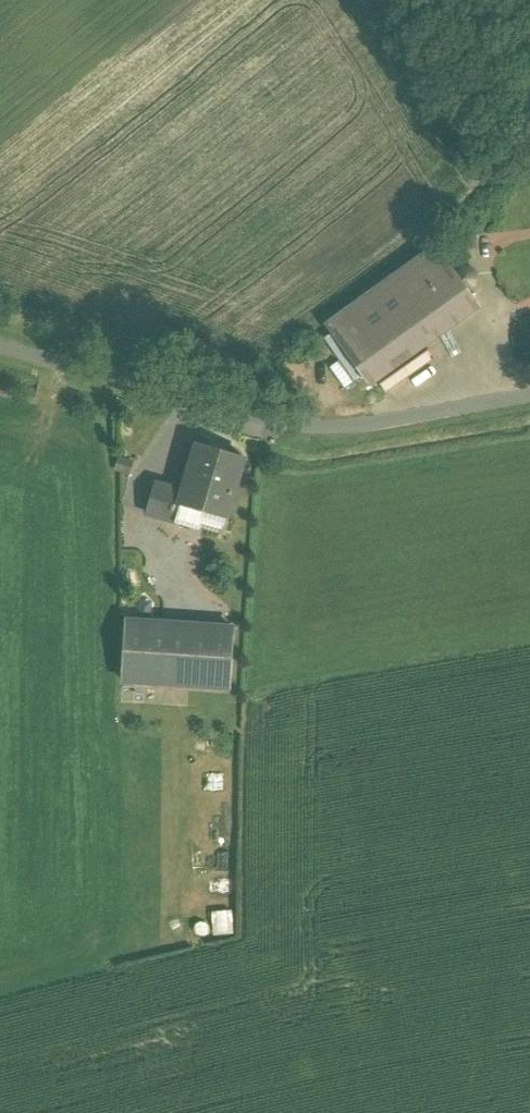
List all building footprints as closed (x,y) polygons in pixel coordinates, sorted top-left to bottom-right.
[(352,389),(467,308),(425,249),(310,330),(352,389)] [(180,504),(202,510),(227,518),(244,458),(198,444),(184,492),(180,504)] [(180,504),(184,492),(155,483),(147,513),(197,528),(202,510),(180,504)] [(233,628),(127,621),(123,681),(229,688),(233,628)]
